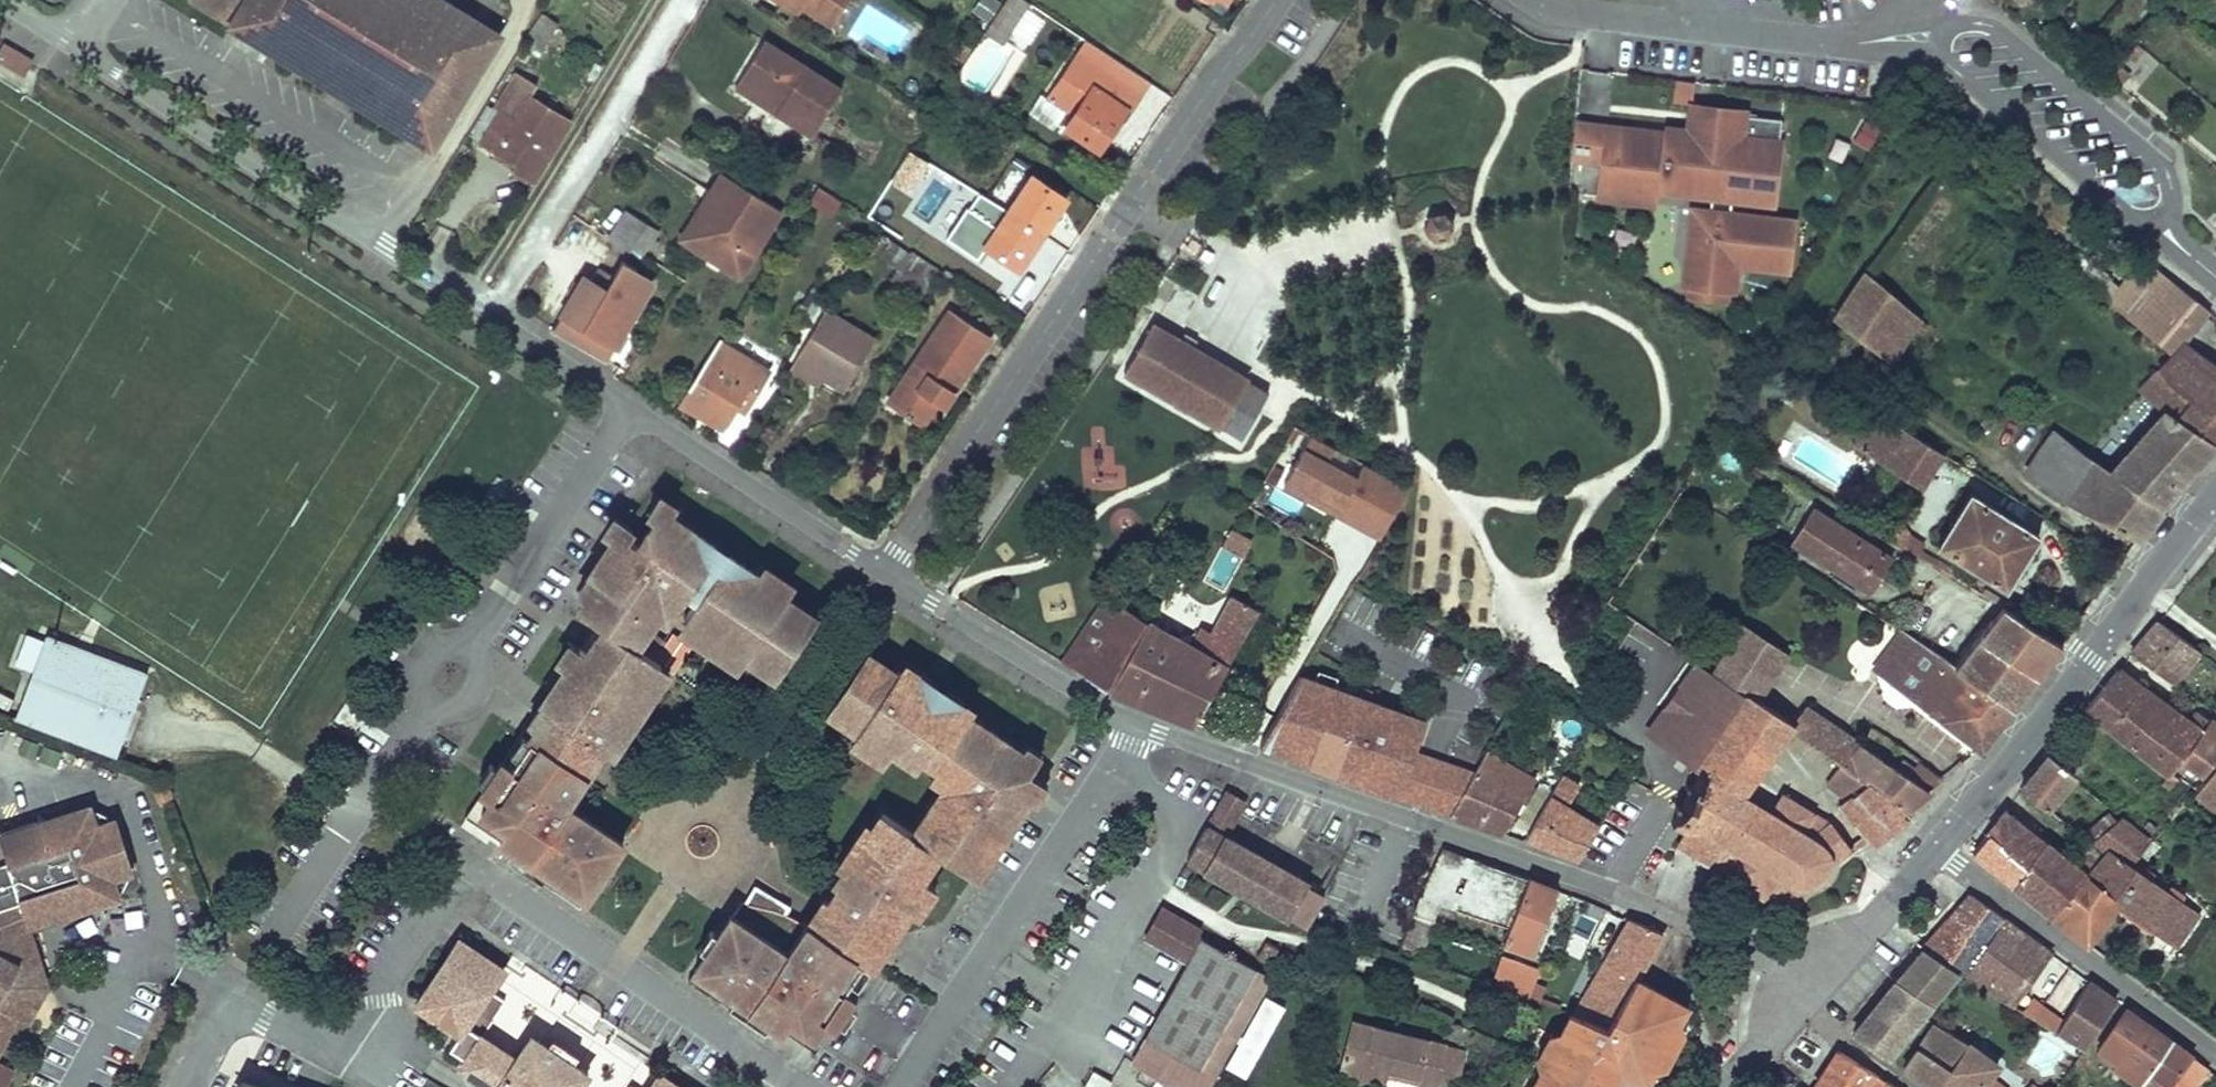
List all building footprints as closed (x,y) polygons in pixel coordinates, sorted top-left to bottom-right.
[(200,3),(427,142),(491,39),(427,0),(202,0),(200,3)] [(790,0),(776,0),(798,14),(802,8),(790,0)] [(802,8),(832,27),(848,0),(790,0),(802,8)] [(997,12),(1015,24),(1029,3),(1024,0),(1004,0),(997,12)] [(997,12),(983,33),(1001,45),(1015,24),(997,12)] [(540,15),(522,43),(537,53),(554,24),(540,15)] [(4,41),(0,48),(0,60),(24,76),(34,61),(4,41)] [(764,41),(740,79),(771,99),(766,108),(811,137),(841,90),(764,41)] [(1147,82),(1087,42),(1049,99),(1073,115),(1064,129),(1097,151),(1125,110),(1129,112),(1139,98),(1136,97),(1147,82)] [(2134,45),(2124,56),(2135,65),(2144,54),(2134,45)] [(2131,76),(2117,64),(2105,79),(2119,90),(2131,76)] [(479,145),(495,154),(515,167),(512,172),(532,184),(569,124),(528,98),(534,88),(514,74),(492,111),(498,114),(479,145)] [(740,79),(734,88),(766,108),(771,99),(740,79)] [(1691,104),(1693,81),(1671,80),(1669,102),(1691,104)] [(1139,98),(1149,84),(1147,82),(1136,97),(1139,98)] [(1721,116),(1743,119),(1744,115),(1692,109),(1689,136),(1687,147),(1695,148),(1697,135),(1699,127),(1705,120),(1709,118),(1713,116),(1721,116)] [(1908,121),(1921,133),(1928,125),(1914,114),(1908,121)] [(1608,132),(1604,165),(1600,201),(1657,207),(1659,194),(1712,200),(1709,217),(1693,215),(1685,288),(1692,289),(1690,303),(1723,307),(1725,293),(1732,294),(1735,267),(1786,273),(1792,226),(1730,219),(1732,203),(1772,207),(1779,147),(1741,142),(1743,119),(1721,116),(1713,116),(1709,118),(1705,120),(1699,127),(1697,135),(1695,148),(1687,147),(1689,136),(1670,134),(1669,140),(1608,132)] [(1871,149),(1879,127),(1862,120),(1854,143),(1871,149)] [(2004,126),(1995,137),(2005,146),(2016,136),(2004,126)] [(1595,131),(1576,128),(1572,161),(1591,163),(1595,131)] [(1608,132),(1595,131),(1591,163),(1604,165),(1608,132)] [(495,154),(492,159),(512,172),(515,167),(495,154)] [(710,224),(736,182),(723,173),(696,215),(710,224)] [(1031,178),(1007,213),(1040,234),(1064,200),(1031,178)] [(781,211),(736,182),(710,224),(696,215),(681,239),(739,276),(781,211)] [(819,187),(808,202),(829,217),(840,201),(819,187)] [(1420,227),(1429,238),(1444,236),(1448,222),(1439,211),(1425,214),(1420,227)] [(1040,234),(1007,213),(984,247),(1017,269),(1040,234)] [(582,279),(551,328),(574,342),(573,343),(604,361),(649,283),(630,272),(633,269),(621,263),(624,259),(632,263),(642,247),(649,251),(653,245),(637,235),(643,227),(623,214),(590,266),(589,265),(580,278),(582,279)] [(2103,227),(2092,219),(2084,227),(2087,229),(2095,236),(2103,227)] [(2087,245),(2094,236),(2095,236),(2087,229),(2079,238),(2087,245)] [(882,239),(873,253),(897,269),(889,281),(918,299),(937,271),(909,252),(907,255),(882,239)] [(2207,313),(2142,259),(2117,291),(2108,303),(2171,355),(2176,349),(2183,341),(2207,313)] [(1846,299),(1834,319),(1890,362),(1913,330),(1920,335),(1925,327),(1918,322),(1920,320),(1915,317),(1864,274),(1846,299)] [(2108,303),(2117,291),(2109,285),(2099,296),(2108,303)] [(885,403),(907,418),(923,396),(935,405),(941,408),(988,338),(948,310),(885,403)] [(794,360),(793,361),(823,378),(844,391),(874,341),(825,311),(823,313),(794,360)] [(1123,374),(1192,414),(1221,365),(1152,325),(1123,374)] [(717,341),(678,403),(724,428),(737,408),(750,388),(756,392),(769,372),(750,361),(717,341)] [(2215,419),(2215,365),(2183,341),(2176,349),(2171,355),(2156,372),(2170,385),(2183,396),(2191,402),(2215,419)] [(750,361),(769,372),(777,358),(758,346),(750,361)] [(793,361),(790,367),(818,385),(823,378),(793,361)] [(1221,365),(1192,414),(1218,428),(1220,425),(1239,393),(1259,404),(1266,392),(1221,365)] [(2109,472),(2160,507),(2215,447),(2215,446),(2177,419),(2191,402),(2183,396),(2170,385),(2156,372),(2147,382),(2160,393),(2151,402),(2161,412),(2109,472)] [(2147,382),(2139,392),(2151,402),(2160,393),(2147,382)] [(750,388),(737,408),(744,412),(756,392),(750,388)] [(1239,393),(1220,425),(1240,437),(1259,404),(1239,393)] [(923,396),(907,418),(920,427),(935,405),(923,396)] [(2177,419),(2215,446),(2215,419),(2191,402),(2177,419)] [(1987,415),(1980,424),(1986,429),(1994,420),(1987,415)] [(1912,437),(1880,416),(1859,451),(1918,489),(1919,489),(1941,455),(1912,437)] [(2081,452),(2053,431),(2040,421),(2033,430),(2047,442),(2026,474),(2055,497),(2055,498),(2134,542),(2160,507),(2109,472),(2081,452)] [(1300,504),(1384,538),(1407,481),(1300,438),(1274,503),(1297,512),(1300,504)] [(1247,485),(1238,499),(1243,503),(1251,488),(1247,485)] [(1969,494),(1936,547),(1980,574),(1978,578),(1986,584),(1989,580),(2004,589),(2036,537),(1969,494)] [(656,502),(645,519),(653,524),(659,514),(668,520),(673,512),(656,502)] [(1788,542),(1858,586),(1879,550),(1885,554),(1893,541),(1889,539),(1887,538),(1866,526),(1858,538),(1808,508),(1788,542)] [(528,743),(583,780),(600,755),(605,759),(616,742),(611,739),(658,669),(649,663),(634,653),(645,637),(652,625),(647,621),(652,613),(660,611),(664,606),(670,611),(680,610),(686,599),(705,572),(718,553),(668,520),(659,514),(653,524),(640,544),(647,549),(644,555),(625,543),(617,537),(612,544),(588,580),(598,586),(584,608),(578,616),(607,635),(598,648),(593,644),(584,657),(578,653),(565,672),(540,709),(548,714),(528,743)] [(625,543),(631,533),(615,523),(604,539),(612,544),(617,537),(625,543)] [(1879,550),(1858,586),(1869,592),(1890,557),(1885,554),(1879,550)] [(766,671),(772,674),(784,658),(797,638),(809,619),(784,604),(788,599),(755,578),(727,559),(714,578),(695,605),(683,623),(708,639),(744,663),(747,659),(766,671)] [(755,578),(788,599),(794,589),(761,568),(755,578)] [(695,605),(714,578),(705,572),(686,599),(695,605)] [(598,586),(588,580),(574,601),(584,608),(598,586)] [(1135,646),(1109,632),(1122,608),(1105,598),(1102,602),(1068,661),(1065,666),(1108,692),(1114,694),(1177,718),(1194,725),(1257,612),(1232,598),(1213,633),(1201,656),(1188,649),(1146,625),(1135,646)] [(658,628),(670,611),(664,606),(660,611),(652,613),(647,621),(652,625),(658,628)] [(2000,607),(1953,669),(2010,710),(2060,645),(2027,625),(2000,607)] [(2159,620),(2132,653),(2172,683),(2198,652),(2199,651),(2159,620)] [(1213,633),(1200,626),(1188,649),(1201,656),(1213,633)] [(1743,627),(1713,674),(1726,683),(1730,685),(1747,697),(1755,702),(1785,655),(1743,627)] [(1900,633),(1871,669),(1886,679),(1915,642),(1900,633)] [(645,637),(634,653),(649,663),(657,652),(652,648),(656,644),(645,637)] [(744,663),(708,639),(700,650),(737,674),(744,663)] [(45,640),(15,721),(117,759),(147,677),(45,640)] [(1981,747),(2010,710),(1953,669),(1941,660),(1922,648),(1915,642),(1886,679),(1890,683),(1887,688),(1887,692),(1889,697),(1894,701),(1902,703),(1904,701),(1910,698),(1978,751),(1981,747)] [(568,646),(554,665),(565,672),(578,653),(568,646)] [(806,928),(861,964),(879,938),(887,943),(907,915),(926,885),(918,880),(936,854),(961,870),(968,860),(973,863),(983,859),(1023,799),(1031,787),(1016,778),(1028,760),(1017,751),(959,712),(940,699),(935,706),(927,700),(932,693),(903,674),(899,671),(895,676),(870,660),(857,680),(844,698),(832,717),(856,732),(853,737),(887,758),(891,753),(915,769),(918,765),(921,760),(930,765),(942,773),(943,787),(938,795),(911,836),(880,816),(872,829),(842,872),(832,887),(839,891),(830,905),(824,900),(806,928)] [(903,674),(932,693),(936,686),(908,667),(903,674)] [(658,669),(611,739),(616,742),(623,747),(670,676),(658,669)] [(2118,670),(2086,710),(2170,773),(2200,731),(2191,723),(2186,720),(2118,670)] [(857,680),(852,676),(839,695),(844,698),(857,680)] [(1726,683),(1684,743),(1705,757),(1747,697),(1730,685),(1726,683)] [(940,699),(959,712),(964,704),(945,692),(940,699)] [(1705,757),(1696,771),(1700,773),(1740,799),(1788,730),(1792,725),(1763,707),(1755,702),(1747,697),(1705,757)] [(1318,708),(1288,760),(1328,775),(1355,728),(1318,708)] [(1792,725),(1788,730),(1809,745),(1810,744),(1839,765),(1838,766),(1852,776),(1868,788),(1902,813),(1926,793),(1940,783),(1918,766),(1913,771),(1900,762),(1893,770),(1805,708),(1792,725)] [(528,743),(548,714),(540,709),(521,738),(528,743)] [(2170,773),(2178,779),(2195,792),(2196,791),(2215,764),(2215,722),(2210,718),(2208,720),(2199,714),(2191,723),(2200,731),(2170,773)] [(1380,718),(1370,736),(1394,749),(1404,731),(1380,718)] [(1370,736),(1355,728),(1328,775),(1426,810),(1443,768),(1396,750),(1394,749),(1370,736)] [(880,769),(887,758),(853,737),(846,748),(880,769)] [(528,743),(521,738),(502,767),(509,772),(528,743)] [(499,845),(585,902),(623,847),(564,809),(583,780),(528,743),(509,772),(502,767),(483,797),(490,802),(480,816),(505,833),(498,843),(499,845)] [(1037,766),(1043,757),(1022,743),(1017,751),(1028,760),(1037,766)] [(1534,783),(1484,755),(1449,818),(1501,836),(1534,783)] [(2049,755),(2021,791),(2023,792),(2049,811),(2077,777),(2049,755)] [(2196,791),(2215,806),(2215,764),(2196,791)] [(935,782),(938,795),(943,787),(942,773),(930,765),(923,775),(935,782)] [(1838,766),(1826,785),(1848,804),(1854,799),(1868,788),(1852,776),(1838,766)] [(1679,811),(1671,827),(1685,836),(1676,851),(1706,867),(1708,864),(1788,913),(1804,889),(1810,889),(1814,887),(1819,884),(1824,880),(1826,876),(1828,872),(1829,867),(1848,853),(1830,827),(1827,828),(1782,799),(1770,818),(1740,799),(1700,773),(1692,787),(1688,785),(1686,790),(1688,791),(1682,804),(1683,805),(1681,807),(1676,805),(1674,809),(1679,811)] [(2178,779),(2170,773),(2163,783),(2171,789),(2178,779)] [(1048,787),(1036,779),(1031,787),(1023,799),(1034,807),(1048,787)] [(1560,779),(1525,842),(1576,861),(1597,829),(1566,810),(1578,789),(1560,779)] [(171,798),(167,783),(156,787),(160,802),(171,798)] [(1868,788),(1854,799),(1884,827),(1902,813),(1868,788)] [(1216,810),(1205,828),(1223,838),(1242,805),(1224,795),(1216,810)] [(490,802),(483,797),(465,823),(498,843),(505,833),(480,816),(490,802)] [(1848,804),(1837,814),(1864,842),(1867,840),(1881,829),(1884,827),(1854,799),(1848,804)] [(5,852),(74,829),(95,822),(89,804),(0,832),(0,835),(5,852)] [(1679,811),(1674,809),(1671,808),(1664,822),(1671,827),(1679,811)] [(2006,813),(1989,835),(2029,866),(2014,887),(2042,908),(2053,917),(2095,869),(2081,857),(2073,865),(2006,813)] [(2111,814),(2082,837),(2092,844),(2120,822),(2111,814)] [(95,822),(74,829),(91,882),(130,869),(112,816),(95,822)] [(2120,822),(2092,844),(2107,856),(2112,851),(2129,865),(2129,864),(2149,839),(2126,818),(2120,822)] [(842,872),(872,829),(863,822),(833,867),(842,872)] [(2146,828),(2154,833),(2157,830),(2149,823),(2146,828)] [(1205,828),(1185,862),(1303,928),(1308,918),(1323,894),(1223,838),(1205,828)] [(74,829),(5,852),(25,911),(114,881),(132,876),(130,869),(91,882),(74,829)] [(1881,829),(1867,840),(1875,848),(1888,838),(1881,829)] [(21,1019),(32,1025),(50,989),(31,929),(25,911),(5,852),(0,835),(0,1061),(21,1019)] [(2029,866),(1989,835),(1973,855),(2004,879),(2014,887),(2029,866)] [(2092,844),(2081,857),(2095,869),(2107,856),(2092,844)] [(585,902),(499,845),(502,860),(579,911),(585,902)] [(1420,897),(1413,916),(1427,921),(1434,923),(1441,906),(1508,931),(1530,881),(1443,848),(1420,897)] [(2095,869),(2053,917),(2087,944),(2087,945),(2115,907),(2159,936),(2180,906),(2129,865),(2112,851),(2107,856),(2095,869)] [(971,876),(983,859),(973,863),(968,860),(961,870),(971,876)] [(2129,864),(2129,865),(2180,906),(2182,902),(2129,864)] [(120,900),(114,881),(25,911),(31,929),(120,900)] [(1508,931),(1504,943),(1532,955),(1558,892),(1530,881),(1508,931)] [(915,920),(935,891),(926,885),(907,915),(915,920)] [(97,934),(148,921),(142,898),(91,911),(97,934)] [(1971,898),(1924,951),(1958,973),(2014,1008),(2052,956),(1971,898)] [(2182,902),(2180,906),(2188,912),(2197,919),(2200,915),(2182,902)] [(2180,906),(2159,936),(2176,948),(2197,919),(2188,912),(2180,906)] [(1144,939),(1150,943),(1166,914),(1160,910),(1144,939)] [(1166,914),(1150,943),(1181,960),(1193,937),(1196,931),(1166,914)] [(1401,947),(1421,955),(1434,923),(1427,921),(1413,916),(1401,947)] [(842,993),(861,964),(806,928),(788,955),(730,917),(692,974),(780,1031),(782,1033),(789,1022),(813,1037),(823,1022),(831,1028),(851,998),(842,993)] [(1662,937),(1630,923),(1573,1015),(1609,1032),(1636,984),(1662,937)] [(1193,937),(1181,960),(1189,964),(1201,942),(1193,937)] [(879,938),(861,964),(869,970),(887,943),(879,938)] [(465,1024),(489,990),(503,970),(458,940),(412,1005),(457,1035),(447,1048),(464,1060),(458,1069),(485,1086),(578,1086),(588,1073),(571,1062),(577,1053),(551,1036),(545,1044),(531,1035),(515,1058),(481,1035),(465,1024)] [(1201,942),(1189,964),(1147,1039),(1132,1065),(1173,1086),(1211,1086),(1212,1086),(1271,982),(1201,942)] [(1277,950),(1265,943),(1256,960),(1267,966),(1277,950)] [(1421,955),(1401,947),(1399,952),(1419,959),(1421,955)] [(1924,951),(1898,983),(1932,1005),(1958,973),(1924,951)] [(1509,973),(1513,963),(1503,960),(1500,970),(1509,973)] [(1500,970),(1493,986),(1528,998),(1528,999),(1529,999),(1541,973),(1513,963),(1509,973),(1500,970)] [(851,998),(869,970),(861,964),(842,993),(851,998)] [(780,1031),(692,974),(686,982),(766,1035),(780,1031)] [(2116,1002),(2089,982),(2056,1034),(2083,1050),(2116,1002)] [(1932,1005),(1898,983),(1897,983),(1854,1036),(1887,1060),(1929,1008),(1932,1005)] [(1609,1032),(1573,1015),(1557,1043),(1620,1076),(1635,1084),(1637,1084),(1649,1082),(1650,1081),(1661,1060),(1658,1058),(1668,1038),(1671,1040),(1684,1017),(1679,1007),(1636,984),(1609,1032)] [(489,990),(465,1024),(481,1035),(504,1001),(489,990)] [(1528,999),(1528,998),(1522,1014),(1534,1019),(1540,1003),(1529,999),(1528,999)] [(2134,1015),(2127,1010),(2099,1051),(2117,1063),(2114,1069),(2141,1086),(2172,1042),(2134,1015)] [(814,1053),(831,1028),(823,1022),(813,1037),(789,1022),(782,1033),(814,1053)] [(1390,1070),(1420,1078),(1419,1084),(1435,1086),(1438,1086),(1439,1082),(1459,1086),(1467,1052),(1449,1047),(1447,1045),(1352,1022),(1338,1078),(1377,1086),(1385,1086),(1390,1070)] [(1904,1071),(1923,1084),(1927,1086),(1981,1086),(1988,1078),(1997,1066),(1969,1045),(1935,1025),(1904,1071)] [(2025,1061),(2049,1076),(2065,1051),(2041,1035),(2025,1061)] [(2141,1086),(2190,1086),(2204,1068),(2190,1058),(2192,1056),(2175,1044),(2172,1042),(2141,1086)] [(1557,1043),(1550,1053),(1543,1065),(1581,1086),(1614,1086),(1620,1076),(1557,1043)] [(1795,1063),(1806,1049),(1799,1043),(1788,1056),(1795,1063)] [(1889,1085),(1889,1084),(1837,1052),(1816,1086),(1888,1086),(1889,1085)] [(10,1070),(0,1064),(0,1086),(1,1086),(10,1070)] [(1543,1065),(1532,1086),(1581,1086),(1543,1065)] [(1,1086),(9,1086),(16,1073),(10,1070),(1,1086)] [(1385,1086),(1418,1086),(1419,1084),(1420,1078),(1390,1070),(1385,1086)] [(1110,1083),(1092,1074),(1085,1086),(1107,1086),(1110,1083)] [(657,1075),(648,1086),(675,1086),(657,1075)] [(1981,1086),(1982,1086),(2001,1086),(1988,1078),(1981,1086)]
